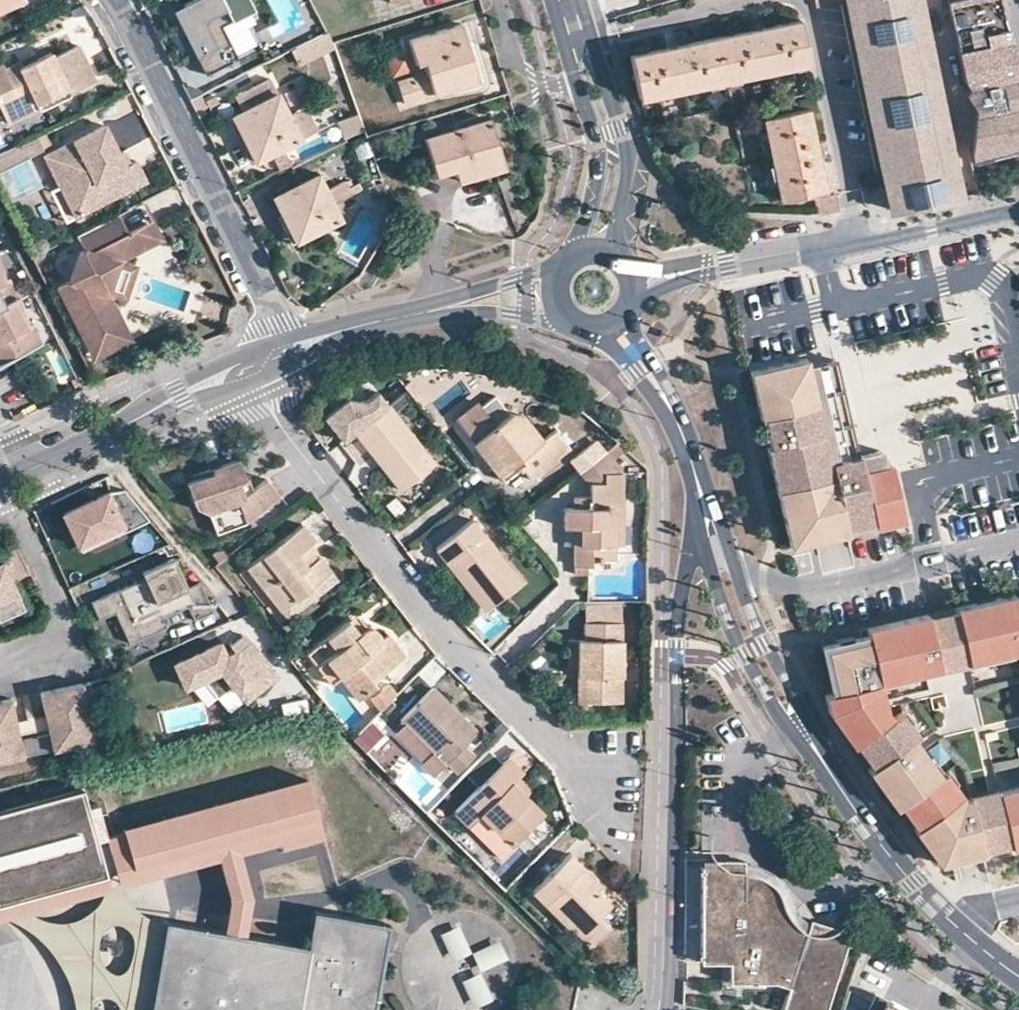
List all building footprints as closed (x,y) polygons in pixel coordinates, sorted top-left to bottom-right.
[(238,62),(222,30),(252,16),(254,15),(247,0),(205,0),(175,15),(206,78),(238,62)] [(842,11),(840,0),(815,0),(817,6),(842,11)] [(891,212),(960,199),(918,0),(847,0),(891,212)] [(959,73),(965,88),(968,87),(1007,79),(1000,42),(992,0),(945,0),(959,73)] [(639,98),(809,64),(800,21),(630,56),(639,98)] [(415,62),(423,59),(434,93),(477,79),(460,23),(408,40),(415,62)] [(325,29),(289,47),(295,60),(331,42),(330,40),(325,29)] [(1,109),(64,81),(65,86),(67,90),(92,78),(77,44),(52,55),(50,52),(24,64),(21,58),(2,67),(0,64),(0,108),(1,109)] [(390,78),(411,75),(409,57),(388,60),(390,78)] [(412,77),(396,81),(403,105),(420,99),(412,77)] [(240,111),(276,93),(269,78),(233,95),(240,111)] [(1010,94),(1007,79),(968,87),(983,99),(1010,94)] [(65,86),(64,81),(1,109),(6,122),(35,108),(32,102),(65,86)] [(288,116),(276,93),(240,111),(232,115),(254,160),(316,129),(305,107),(288,116)] [(346,137),(364,129),(356,109),(337,119),(346,137)] [(809,116),(764,125),(781,207),(826,198),(809,116)] [(470,168),(465,149),(495,141),(488,119),(424,139),(433,172),(453,166),(455,173),(470,168)] [(129,163),(123,166),(113,171),(107,158),(111,156),(97,128),(38,158),(54,190),(58,188),(68,191),(79,214),(139,184),(129,163)] [(502,165),(495,141),(465,149),(470,168),(455,173),(456,178),(502,165)] [(978,149),(968,151),(972,169),(983,167),(978,149)] [(990,157),(991,165),(983,167),(972,169),(977,195),(979,195),(1018,185),(1018,150),(990,157)] [(273,157),(279,169),(289,165),(283,152),(273,157)] [(123,166),(116,154),(111,156),(107,158),(113,171),(123,166)] [(294,240),(339,218),(316,173),(271,195),(294,240)] [(79,214),(68,191),(58,188),(54,190),(68,220),(79,214)] [(868,216),(883,214),(879,200),(865,202),(868,216)] [(92,352),(124,336),(106,302),(118,260),(105,256),(107,249),(115,245),(113,240),(134,230),(140,242),(151,236),(144,223),(125,232),(116,214),(75,235),(82,249),(78,251),(72,281),(59,288),(92,352)] [(144,223),(151,236),(140,242),(134,230),(113,240),(115,245),(107,249),(105,256),(118,260),(159,239),(149,220),(144,223)] [(136,265),(118,260),(106,302),(124,336),(92,352),(94,358),(132,338),(121,317),(127,299),(136,265)] [(17,301),(7,281),(2,283),(0,285),(0,303),(3,308),(12,303),(17,301)] [(12,360),(25,354),(16,333),(25,329),(12,303),(3,308),(0,303),(0,366),(12,360)] [(25,329),(16,333),(25,354),(40,346),(31,326),(25,329)] [(879,451),(855,456),(833,360),(807,366),(805,359),(749,372),(756,404),(766,402),(770,417),(762,419),(767,440),(769,447),(774,476),(789,547),(814,541),(847,536),(868,529),(903,521),(889,460),(882,462),(880,455),(879,451)] [(18,385),(16,368),(0,371),(0,388),(18,385)] [(419,396),(408,382),(402,386),(413,401),(419,396)] [(433,464),(375,392),(371,395),(342,401),(320,419),(339,443),(351,433),(389,479),(399,490),(414,479),(433,464)] [(519,468),(528,480),(567,449),(552,429),(539,440),(519,416),(506,414),(493,396),(479,407),(476,403),(455,420),(502,481),(519,468)] [(770,417),(766,402),(756,404),(760,419),(762,419),(770,417)] [(217,464),(220,471),(212,473),(191,479),(182,483),(190,505),(208,513),(236,503),(244,525),(279,497),(264,479),(251,490),(242,496),(237,481),(243,478),(238,463),(232,460),(217,464)] [(560,526),(573,527),(573,565),(589,565),(589,559),(610,559),(610,546),(610,510),(618,509),(618,473),(603,473),(602,482),(587,483),(587,498),(571,497),(570,507),(560,507),(560,526)] [(242,496),(251,490),(246,478),(243,478),(237,481),(242,496)] [(144,524),(119,494),(108,493),(59,514),(72,546),(116,527),(119,534),(144,524)] [(618,509),(610,510),(610,546),(618,545),(618,509)] [(457,572),(485,608),(520,581),(481,533),(469,519),(433,548),(444,562),(454,575),(457,572)] [(311,540),(299,525),(244,568),(278,611),(327,572),(316,557),(308,564),(298,552),(306,544),(311,540)] [(308,564),(316,557),(306,544),(298,552),(308,564)] [(228,554),(222,546),(212,554),(218,562),(228,554)] [(17,596),(9,580),(26,571),(14,547),(0,554),(0,562),(0,563),(0,604),(17,596)] [(211,609),(197,580),(185,586),(171,556),(139,571),(142,577),(89,602),(98,620),(113,612),(128,643),(165,625),(160,616),(185,604),(192,618),(211,609)] [(278,611),(284,620),(334,581),(327,572),(278,611)] [(1016,603),(1014,595),(955,609),(955,611),(966,659),(1018,646),(1018,602),(1016,603)] [(966,659),(955,611),(928,618),(939,665),(966,659)] [(353,615),(345,622),(355,634),(363,627),(353,615)] [(982,854),(981,851),(969,794),(959,796),(957,790),(941,768),(937,771),(911,735),(915,732),(898,708),(889,715),(883,706),(877,680),(939,665),(928,618),(927,615),(866,629),(868,637),(860,639),(853,640),(855,649),(838,652),(837,644),(821,648),(832,694),(824,696),(828,714),(852,747),(854,745),(871,768),(867,771),(894,808),(898,806),(915,829),(913,830),(937,865),(950,862),(982,854)] [(363,627),(355,634),(345,622),(325,638),(334,652),(324,660),(338,678),(356,700),(374,686),(371,682),(404,656),(386,635),(378,640),(378,633),(375,630),(372,627),(368,626),(363,627)] [(582,702),(618,701),(618,622),(582,622),(582,640),(564,639),(564,665),(573,666),(582,665),(582,702)] [(853,640),(852,637),(836,641),(837,644),(838,652),(855,649),(853,640)] [(278,681),(246,638),(232,649),(236,654),(226,658),(220,645),(176,665),(186,688),(202,681),(217,700),(233,688),(246,705),(278,681)] [(324,660),(315,668),(329,686),(338,678),(324,660)] [(573,702),(582,702),(582,665),(573,666),(573,702)] [(86,705),(94,703),(88,676),(79,679),(86,705)] [(38,748),(93,734),(86,705),(79,679),(42,688),(48,709),(52,708),(54,718),(49,719),(51,728),(21,736),(19,727),(13,728),(10,718),(16,716),(10,696),(0,699),(0,758),(38,748)] [(393,695),(381,684),(365,700),(377,712),(393,695)] [(458,720),(461,716),(431,687),(428,690),(458,720)] [(476,730),(461,716),(458,720),(428,690),(398,721),(402,725),(431,754),(421,764),(419,766),(432,780),(445,767),(455,778),(475,758),(461,745),(476,730)] [(93,734),(101,732),(94,703),(86,705),(93,734)] [(48,709),(35,712),(28,713),(16,716),(10,718),(13,728),(19,727),(49,719),(54,718),(52,708),(48,709)] [(386,731),(372,717),(351,738),(364,754),(386,731)] [(431,754),(402,725),(392,735),(421,764),(431,754)] [(525,797),(509,782),(517,775),(520,771),(506,757),(481,782),(452,812),(467,826),(476,818),(487,806),(519,836),(542,813),(525,797)] [(525,797),(531,789),(517,775),(509,782),(525,797)] [(996,787),(1009,845),(1010,848),(1018,845),(1018,781),(996,787)] [(134,866),(319,816),(310,782),(125,831),(134,866)] [(0,809),(0,895),(23,889),(25,895),(107,873),(92,817),(102,814),(93,784),(0,809)] [(1009,845),(996,787),(995,784),(968,791),(969,794),(981,851),(1009,845)] [(487,806),(476,818),(507,848),(519,836),(487,806)] [(92,817),(107,873),(25,895),(23,889),(0,895),(0,913),(222,853),(237,850),(280,838),(283,848),(325,836),(319,816),(134,866),(125,831),(107,836),(102,814),(92,817)] [(237,850),(222,853),(234,897),(228,934),(242,936),(248,893),(237,850)] [(596,916),(608,904),(594,890),(599,885),(566,853),(529,892),(566,928),(568,927),(587,945),(606,926),(596,916)] [(850,932),(839,929),(827,935),(812,934),(804,932),(798,928),(792,920),(786,911),(782,898),(775,888),(769,881),(762,878),(748,872),(734,870),(725,869),(714,862),(712,858),(700,858),(699,961),(727,962),(727,981),(773,982),(786,986),(779,1009),(823,1009),(850,932)] [(385,925),(313,913),(306,948),(242,936),(228,934),(165,924),(159,955),(150,1009),(370,1009),(385,925)] [(460,927),(441,936),(454,962),(472,953),(460,927)] [(480,975),(465,978),(472,1006),(503,998),(496,968),(510,964),(505,942),(474,950),(480,975)] [(844,988),(836,1009),(904,1009),(869,991),(865,999),(844,988)]
